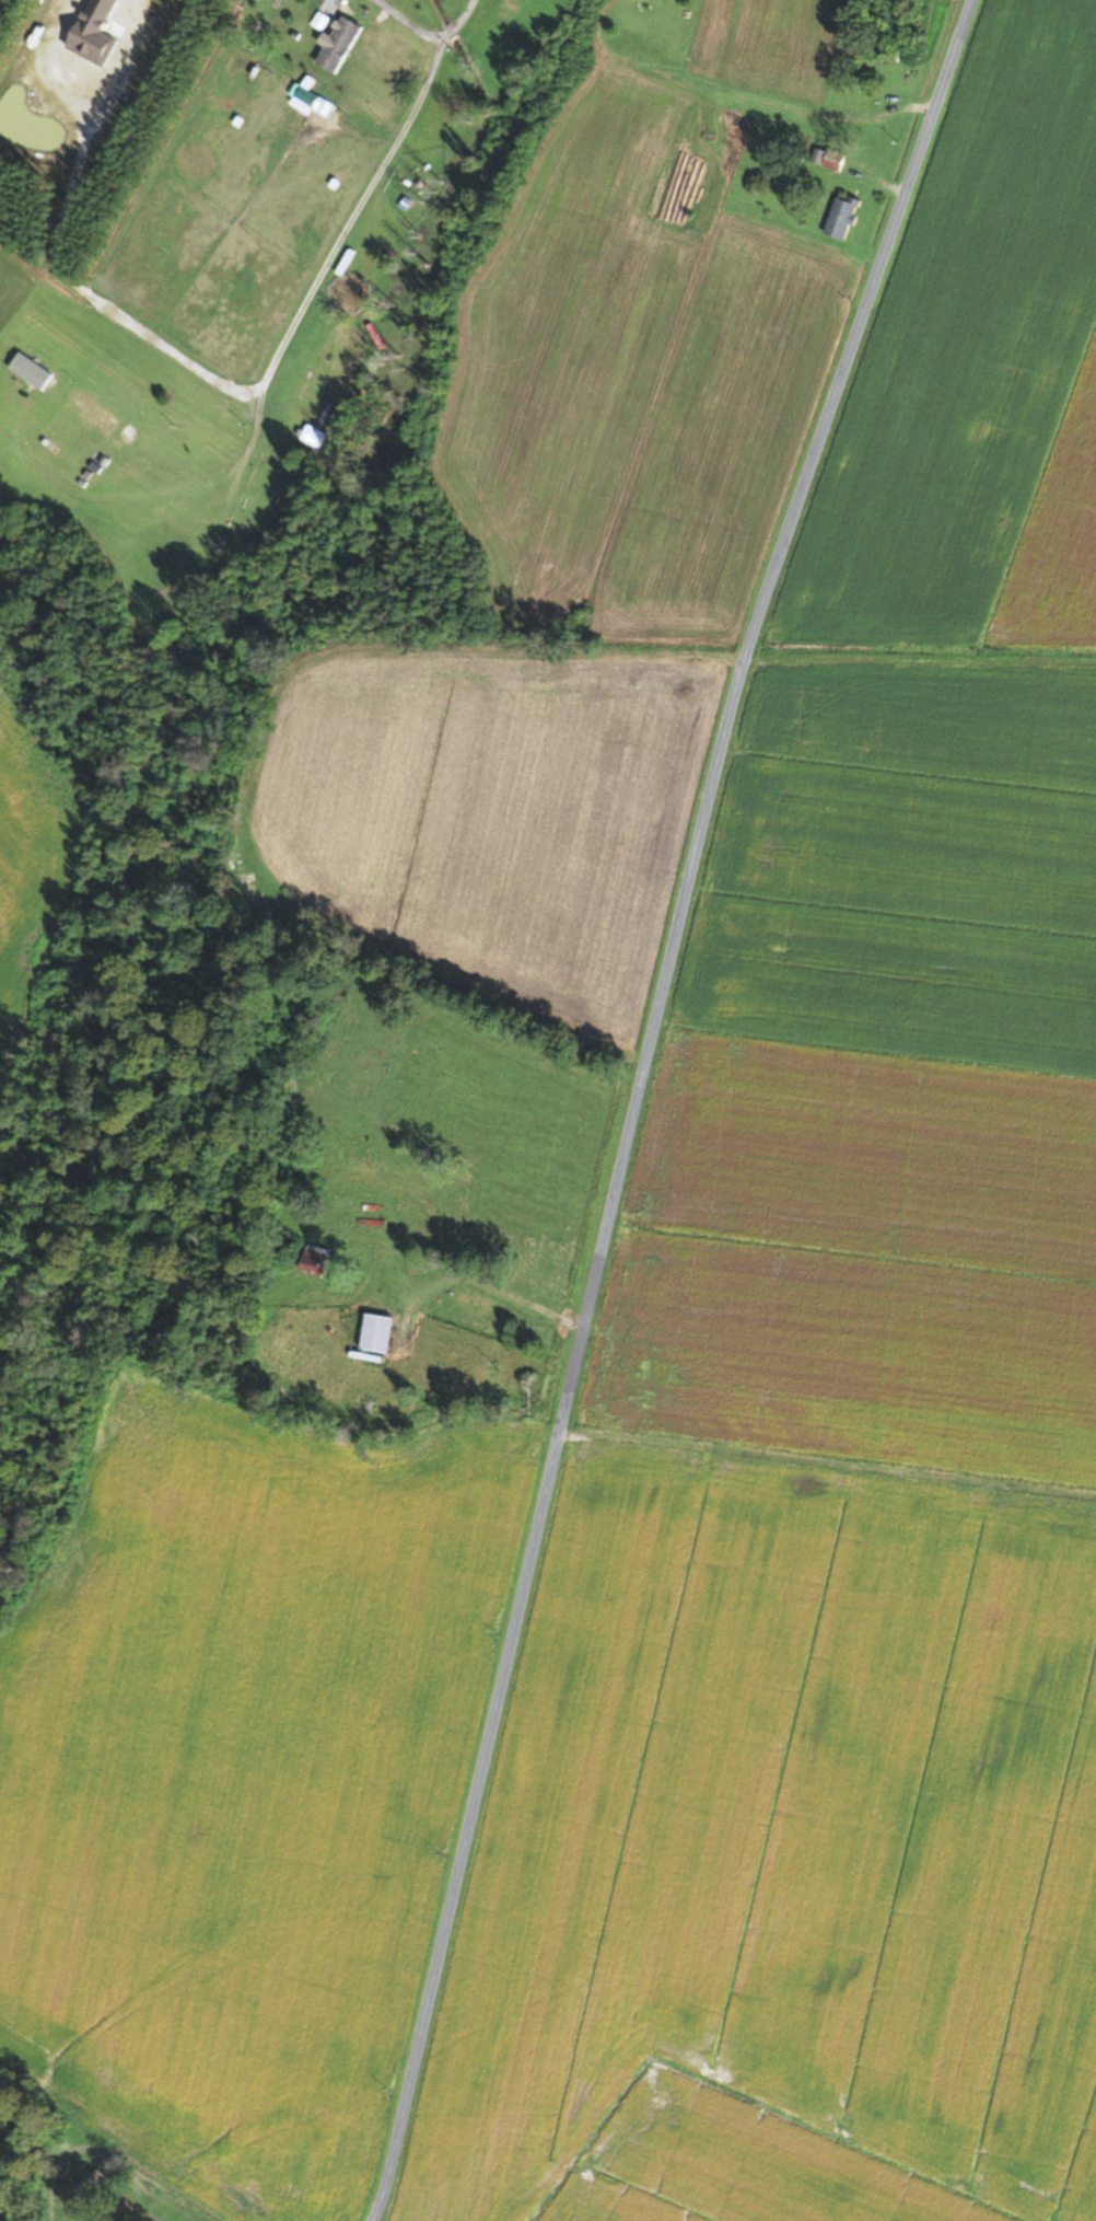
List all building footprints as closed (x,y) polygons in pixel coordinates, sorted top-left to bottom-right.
[(362,26),(340,14),(329,34),(324,30),(317,42),(324,46),(315,62),(335,73),(362,26)] [(823,232),(845,240),(859,201),(837,193),(823,232)] [(56,379),(32,362),(27,370),(50,386),(56,379)] [(330,1249),(307,1243),(300,1269),(323,1275),(330,1249)] [(394,1316),(366,1311),(360,1347),(388,1352),(394,1316)]
